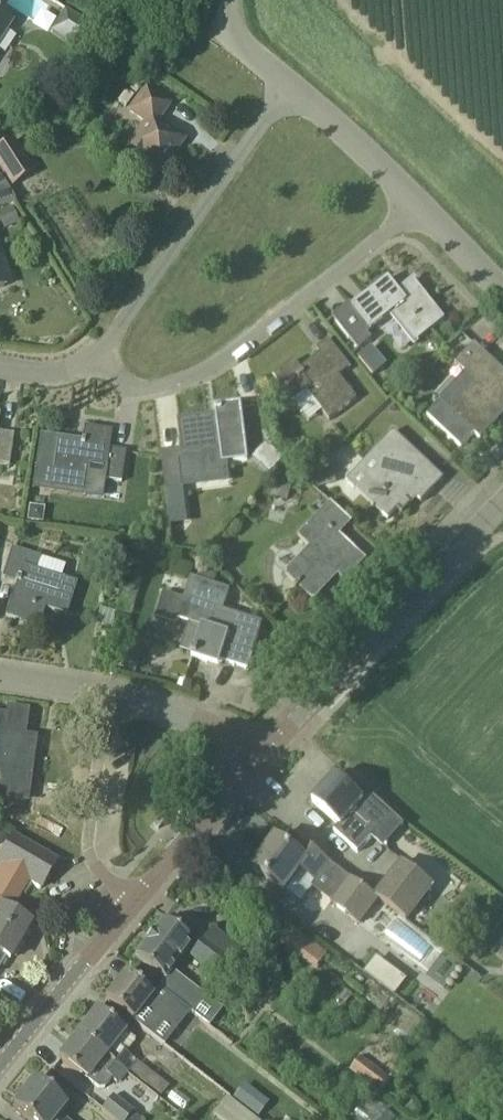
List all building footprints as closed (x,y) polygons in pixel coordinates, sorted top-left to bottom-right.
[(14,22),(0,14),(0,42),(14,22)] [(161,176),(173,159),(171,158),(177,150),(174,148),(173,144),(178,137),(156,121),(168,105),(144,88),(127,112),(142,122),(123,149),(161,176)] [(36,173),(15,139),(0,148),(0,168),(12,188),(36,173)] [(15,201),(0,177),(0,206),(15,201)] [(0,212),(0,221),(3,229),(19,223),(12,207),(0,212)] [(389,278),(353,307),(372,331),(394,314),(416,342),(445,319),(415,281),(401,293),(389,278)] [(368,335),(355,345),(359,350),(372,340),(368,335)] [(340,376),(351,368),(329,340),(317,349),(323,357),(304,372),(294,360),(273,377),(293,404),(307,393),(330,422),(359,400),(340,376)] [(499,421),(496,418),(502,411),(502,371),(474,344),(457,364),(466,373),(458,382),(468,391),(449,411),(439,402),(427,415),(462,448),(475,435),(481,441),(499,421)] [(246,460),(241,404),(216,407),(218,420),(206,422),(205,417),(179,420),(183,456),(222,451),(223,463),(246,460)] [(109,449),(112,431),(84,427),(82,441),(81,441),(80,445),(57,441),(50,488),(83,493),(88,463),(106,466),(104,480),(120,483),(126,451),(109,449)] [(8,467),(13,435),(0,433),(0,465),(8,467)] [(422,503),(444,479),(394,433),(371,456),(348,482),(359,494),(388,519),(397,509),(403,515),(418,499),(422,503)] [(165,490),(182,488),(179,455),(162,457),(165,490)] [(328,469),(311,473),(315,488),(331,483),(328,469)] [(276,473),(270,497),(287,501),(293,478),(276,473)] [(182,488),(165,490),(168,514),(185,512),(182,488)] [(346,583),(367,560),(340,536),(353,523),(331,502),(307,527),(299,536),(311,547),(285,574),(314,602),(339,576),(346,583)] [(29,506),(27,520),(42,522),(43,513),(39,508),(29,506)] [(67,616),(77,584),(36,571),(40,558),(12,549),(2,579),(17,584),(6,617),(30,625),(37,606),(67,616)] [(263,623),(224,612),(231,589),(215,584),(218,574),(201,569),(198,579),(191,577),(184,599),(178,620),(190,623),(185,637),(197,641),(192,657),(208,662),(209,658),(248,670),(263,623)] [(129,652),(123,669),(135,673),(140,655),(129,652)] [(28,711),(8,708),(7,716),(0,715),(0,797),(27,801),(35,747),(23,745),(28,711)] [(336,777),(313,801),(342,827),(336,832),(359,853),(392,812),(360,784),(353,792),(336,777)] [(57,860),(13,835),(0,856),(0,967),(5,958),(9,960),(30,925),(10,913),(28,883),(40,889),(57,860)] [(300,903),(312,887),(330,862),(305,843),(297,854),(294,851),(276,838),(253,868),(300,903)] [(396,913),(409,922),(435,886),(402,861),(375,896),(378,898),(377,899),(389,908),(396,913)] [(359,923),(362,919),(377,899),(378,898),(375,896),(350,877),(331,902),(359,923)] [(96,922),(103,911),(94,905),(87,916),(96,922)] [(157,988),(170,998),(192,1016),(193,1015),(203,1001),(177,981),(169,975),(193,943),(162,921),(134,958),(163,980),(157,988)] [(218,978),(225,968),(239,948),(212,928),(190,958),(218,978)] [(283,944),(317,969),(329,952),(295,928),(283,944)] [(377,957),(364,975),(370,980),(381,988),(394,998),(408,980),(377,957)] [(164,1006),(125,974),(105,1000),(132,1021),(143,1007),(172,1028),(179,1019),(186,1025),(192,1016),(170,998),(164,1006)] [(126,1070),(134,1060),(126,1054),(137,1040),(97,1010),(78,1034),(126,1070)] [(126,1070),(78,1034),(58,1059),(86,1079),(101,1091),(111,1078),(117,1082),(125,1071),(126,1070)] [(351,1070),(381,1093),(394,1075),(364,1053),(351,1070)] [(59,1117),(67,1107),(51,1095),(34,1081),(13,1108),(28,1119),(63,1119),(59,1117)] [(132,1112),(133,1111),(112,1094),(100,1110),(112,1119),(127,1119),(132,1112)] [(214,1115),(221,1119),(256,1119),(227,1097),(214,1115)]
